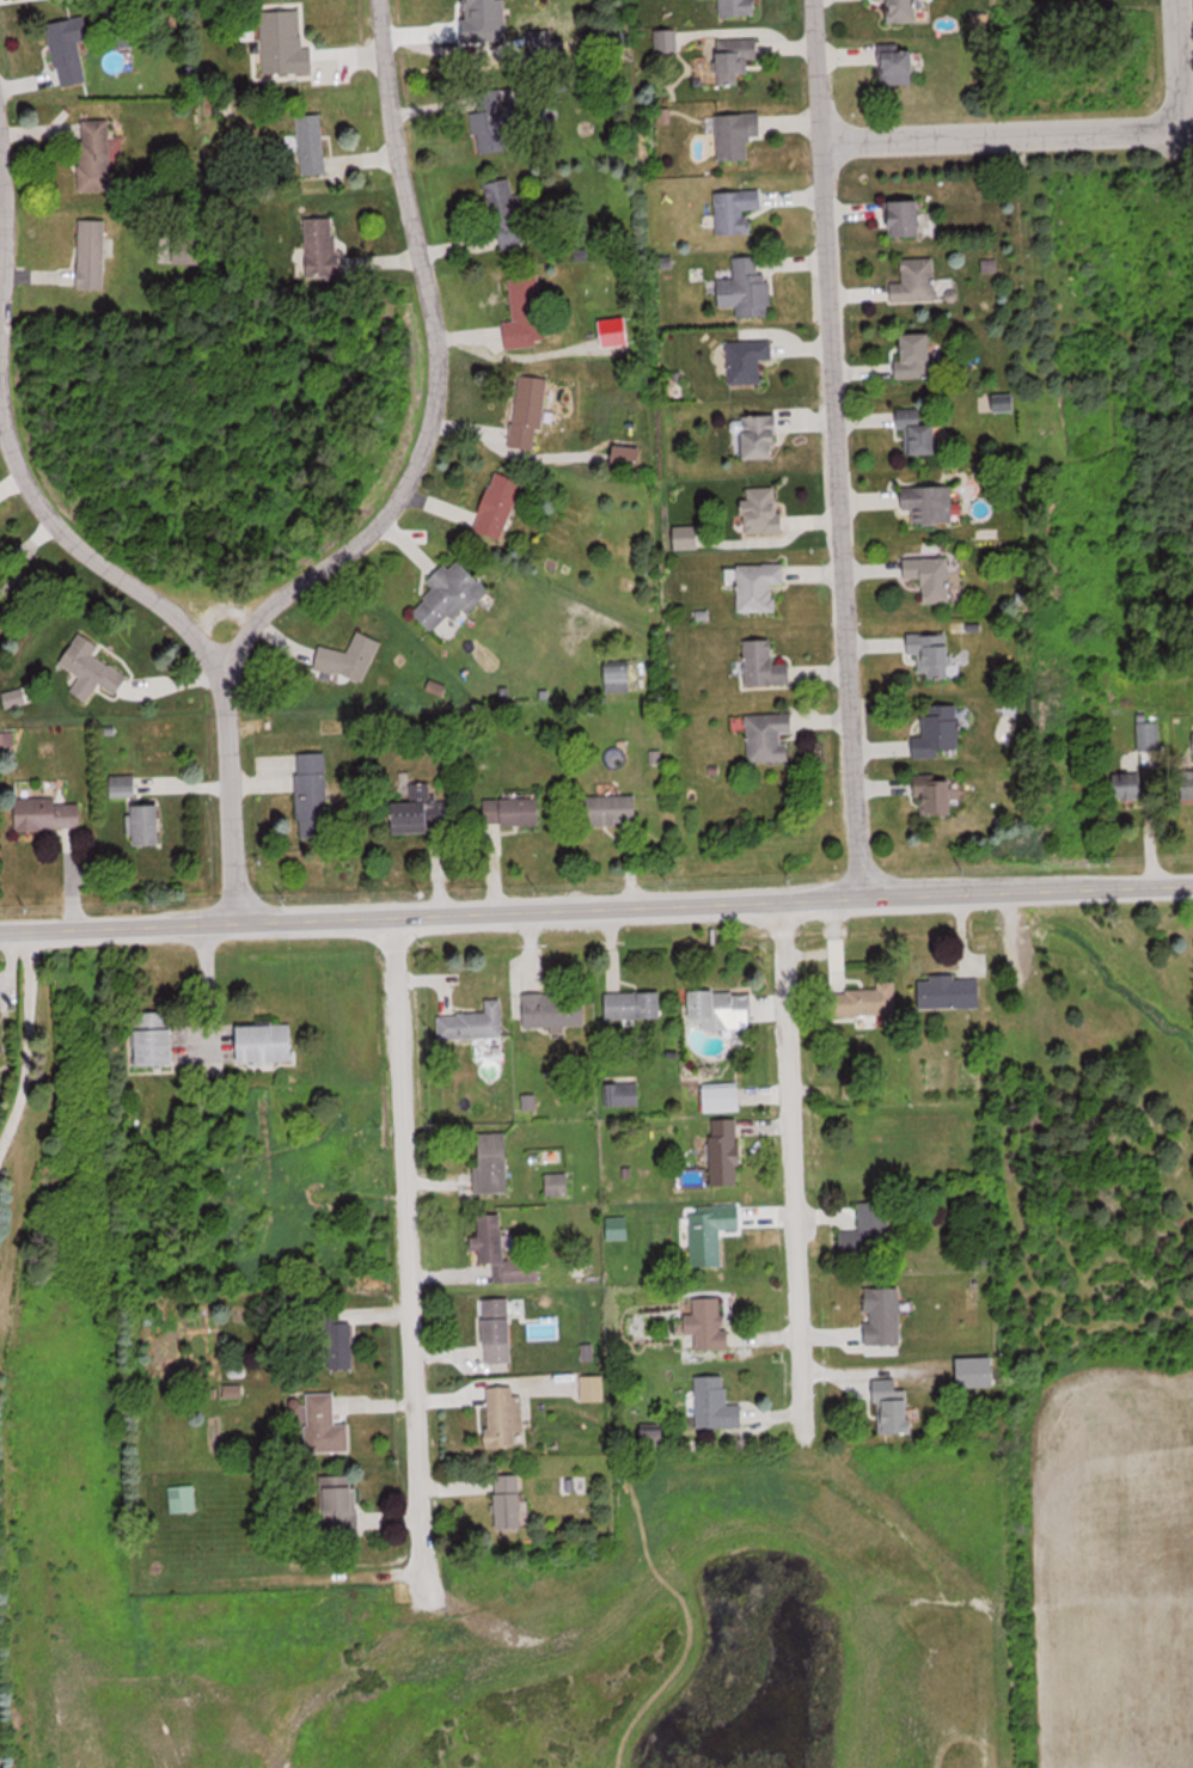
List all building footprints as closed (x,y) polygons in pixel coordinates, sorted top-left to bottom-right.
[(720,15),(754,14),(753,0),(720,0),(720,15)] [(919,0),(876,0),(876,1),(891,1),(891,21),(919,21),(919,0)] [(314,71),(314,48),(302,48),(301,9),(262,10),(263,72),(314,71)] [(60,85),(87,80),(75,18),(48,24),(60,85)] [(678,54),(678,29),(656,29),(656,54),(678,54)] [(719,38),(720,85),(741,84),(741,73),(750,73),(750,60),(761,60),(761,38),(719,38)] [(881,45),(881,83),(919,83),(919,45),(881,45)] [(509,148),(507,124),(519,122),(517,101),(505,103),(503,87),(477,90),(480,110),(474,111),(479,152),(509,148)] [(763,112),(718,113),(720,160),(751,159),(751,136),(764,135),(763,112)] [(323,113),(298,115),(303,174),(328,172),(323,113)] [(114,188),(112,118),(80,119),(82,189),(114,188)] [(503,247),(538,237),(525,191),(515,194),(510,176),(484,183),(503,247)] [(751,232),(750,208),(764,208),(763,188),(716,191),(718,234),(751,232)] [(924,234),(923,199),(890,199),(890,234),(924,234)] [(307,217),(308,277),(340,276),(338,216),(307,217)] [(106,288),(106,218),(81,218),(81,288),(106,288)] [(201,261),(201,235),(173,235),(173,261),(201,261)] [(738,315),(773,314),(771,271),(761,271),(760,254),(735,255),(736,277),(719,278),(720,306),(738,305),(738,315)] [(935,256),(903,256),(903,281),(891,281),(891,300),(935,300),(935,256)] [(505,347),(547,344),(543,274),(510,276),(513,319),(504,319),(505,347)] [(897,377),(935,376),(934,332),(903,333),(904,359),(897,359),(897,377)] [(774,359),(773,339),(728,340),(729,383),(762,383),(762,359),(774,359)] [(548,376),(518,374),(512,446),(536,448),(538,429),(544,429),(548,376)] [(939,454),(939,423),(924,423),(924,408),(898,408),(899,428),(906,428),(907,454),(939,454)] [(745,458),(780,458),(779,415),(733,415),(733,433),(745,433),(745,458)] [(643,447),(616,444),(613,465),(641,469),(643,447)] [(503,543),(524,479),(495,470),(474,534),(503,543)] [(903,510),(914,509),(915,524),(954,523),(953,486),(903,487),(903,510)] [(747,533),(783,533),(783,487),(747,487),(747,533)] [(492,589),(459,557),(450,566),(446,561),(428,580),(436,587),(413,610),(435,632),(452,615),(459,623),(492,589)] [(952,603),(951,557),(906,557),(906,579),(924,579),(924,603),(952,603)] [(786,584),(786,564),(739,564),(739,612),(777,611),(776,585),(786,584)] [(0,610),(0,637),(8,634),(1,610),(0,610)] [(369,681),(379,636),(355,631),(351,651),(321,645),(315,669),(369,681)] [(82,675),(73,692),(90,700),(99,684),(119,694),(129,674),(95,656),(101,644),(80,632),(62,665),(82,675)] [(909,654),(921,654),(921,677),(952,678),(953,634),(909,633),(909,654)] [(745,640),(746,684),(793,683),(792,662),(776,663),(775,639),(745,640)] [(632,665),(607,665),(607,692),(632,692),(632,665)] [(922,706),(923,735),(914,736),(915,758),(962,756),(961,705),(922,706)] [(749,762),(792,761),(792,741),(784,741),(784,732),(795,732),(794,713),(748,713),(749,762)] [(1138,722),(1139,750),(1161,750),(1161,721),(1138,722)] [(328,752),(297,752),(300,838),(330,837),(328,752)] [(1115,798),(1145,798),(1145,773),(1115,773),(1115,798)] [(112,796),(136,796),(136,775),(112,775),(112,796)] [(919,776),(920,818),(956,817),(955,775),(919,776)] [(639,825),(639,796),(581,795),(581,825),(639,825)] [(18,798),(18,830),(82,829),(82,802),(59,802),(58,798),(18,798)] [(486,825),(543,824),(543,798),(486,798),(486,825)] [(395,802),(396,831),(449,830),(448,801),(395,802)] [(163,846),(163,805),(136,805),(136,846),(163,846)] [(920,1008),(982,1007),(982,976),(920,977),(920,1008)] [(897,981),(879,981),(879,989),(829,990),(830,1017),(898,1016),(897,981)] [(704,1028),(753,1028),(752,990),(692,991),(692,1020),(704,1020),(704,1028)] [(606,993),(607,1020),(663,1019),(662,992),(606,993)] [(525,994),(525,1026),(587,1025),(586,993),(525,994)] [(440,1014),(440,1039),(504,1038),(503,999),(488,999),(488,1013),(440,1014)] [(138,1012),(138,1066),(175,1066),(175,1012),(138,1012)] [(238,1025),(239,1064),(295,1063),(294,1024),(238,1025)] [(642,1081),(610,1081),(610,1105),(642,1105),(642,1081)] [(743,1087),(706,1087),(706,1110),(743,1110),(743,1087)] [(713,1184),(741,1184),(740,1118),(712,1119),(713,1184)] [(508,1132),(481,1132),(481,1166),(476,1166),(476,1192),(508,1192),(508,1132)] [(548,1195),(571,1194),(570,1172),(547,1173),(548,1195)] [(860,1230),(841,1230),(841,1259),(889,1259),(889,1201),(860,1201),(860,1230)] [(722,1231),(741,1231),(741,1204),(691,1205),(691,1267),(722,1267),(722,1231)] [(494,1282),(538,1281),(538,1259),(505,1259),(504,1214),(480,1214),(481,1237),(474,1237),(474,1250),(482,1250),(482,1263),(494,1263),(494,1282)] [(629,1238),(629,1216),(608,1216),(608,1238),(629,1238)] [(903,1288),(866,1288),(866,1345),(903,1345),(903,1288)] [(729,1349),(726,1297),(694,1298),(695,1315),(686,1315),(687,1334),(696,1334),(696,1351),(729,1349)] [(512,1363),(512,1299),(485,1299),(485,1363),(512,1363)] [(321,1309),(324,1371),(355,1370),(353,1322),(343,1322),(342,1308),(321,1309)] [(957,1358),(957,1387),(996,1387),(996,1358),(957,1358)] [(599,1400),(599,1376),(582,1376),(582,1400),(599,1400)] [(728,1376),(697,1376),(698,1427),(744,1427),(743,1404),(728,1404),(728,1376)] [(880,1433),(914,1434),(915,1390),(899,1390),(899,1380),(874,1379),(874,1402),(880,1402),(880,1433)] [(488,1446),(523,1445),(522,1385),(487,1386),(488,1446)] [(336,1393),(307,1393),(308,1452),(351,1451),(351,1423),(336,1424),(336,1393)] [(323,1476),(324,1535),(360,1534),(359,1475),(323,1476)] [(498,1528),(524,1527),(523,1475),(497,1475),(498,1528)] [(169,1487),(172,1514),(197,1510),(194,1484),(169,1487)]
